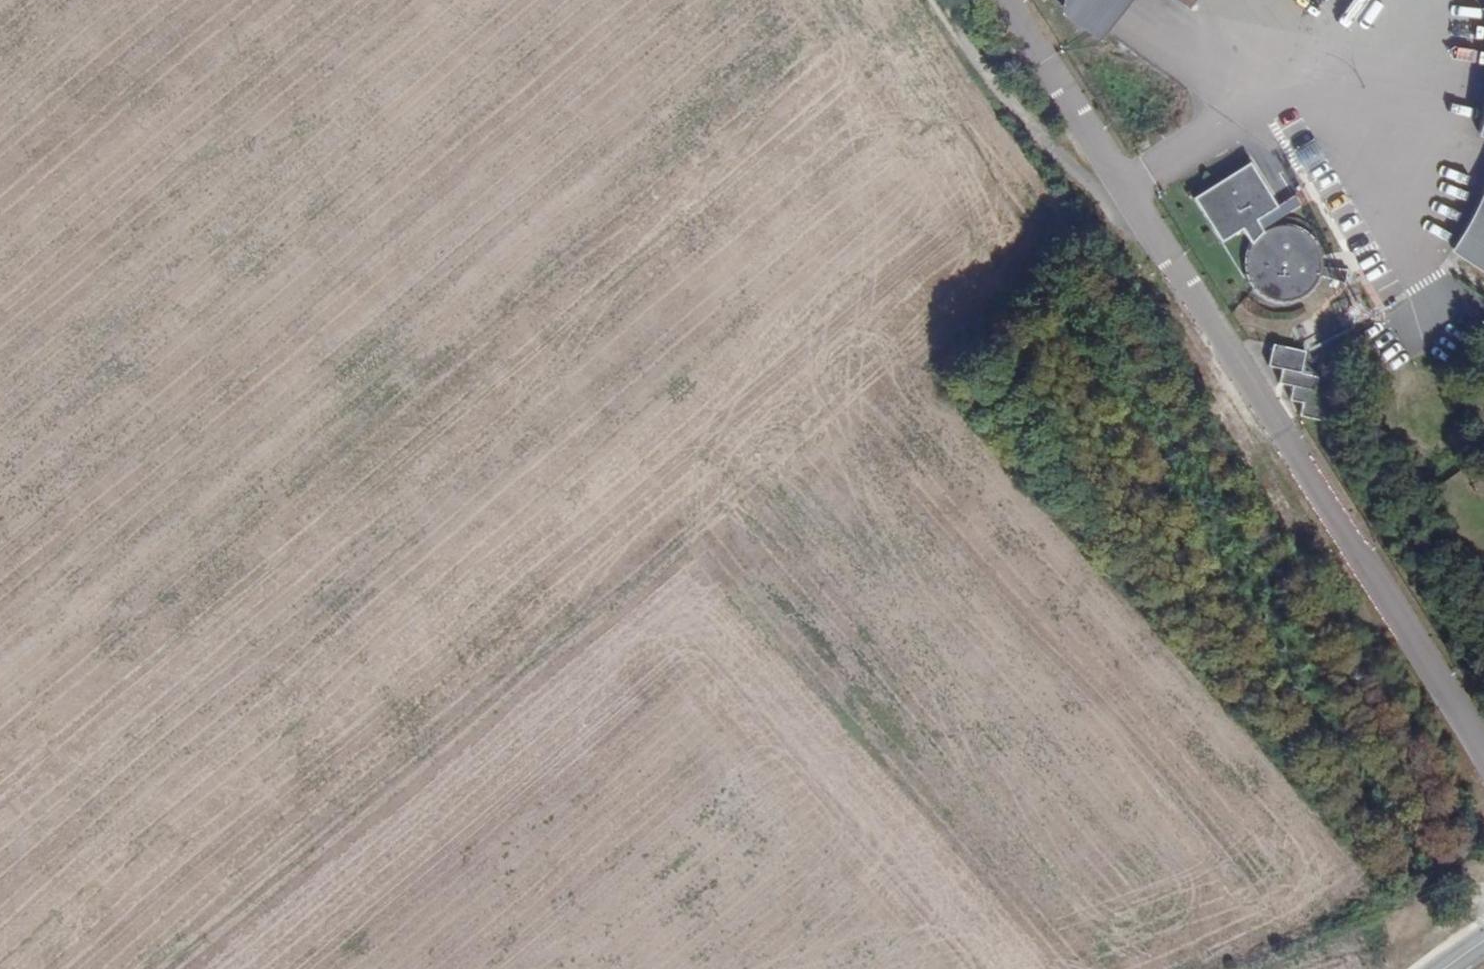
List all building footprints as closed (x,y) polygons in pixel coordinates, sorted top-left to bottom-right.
[(1274,228),(1263,232),(1257,221),(1277,209),(1251,165),(1194,197),(1221,243),(1242,230),(1250,243),(1244,256),(1243,274),(1256,294),(1274,303),(1291,303),(1307,294),(1317,278),(1343,282),(1344,272),(1319,267),(1314,246),(1295,229),(1274,228)] [(1483,270),(1483,189),(1472,219),(1451,249),(1483,270)] [(1302,353),(1271,345),(1266,365),(1279,368),(1275,383),(1290,386),(1287,400),(1298,403),(1296,416),(1326,423),(1329,411),(1314,408),(1318,392),(1313,391),(1317,378),(1297,373),(1302,353)]
